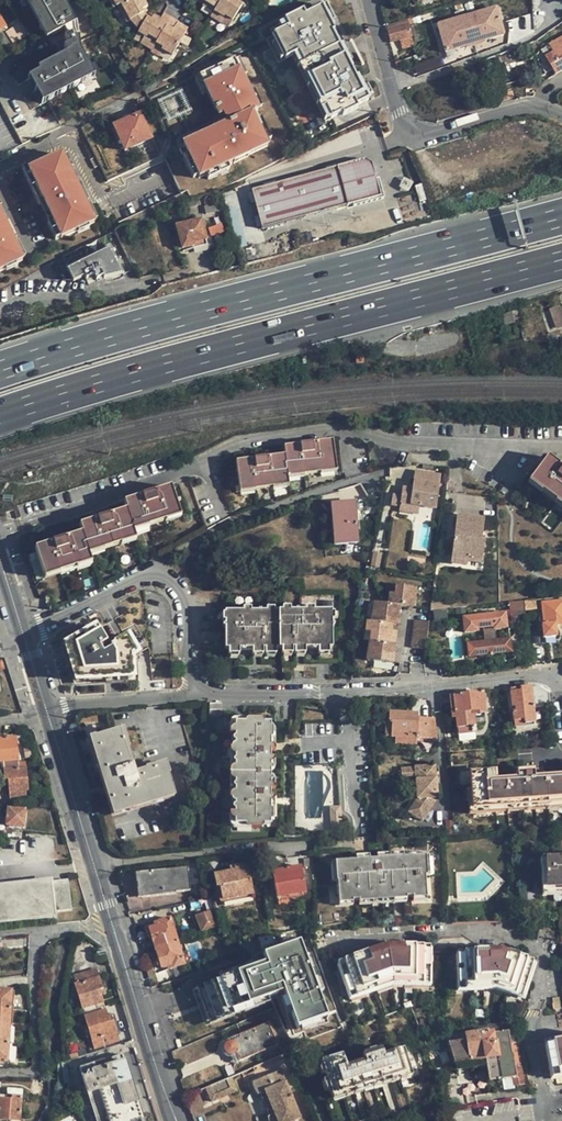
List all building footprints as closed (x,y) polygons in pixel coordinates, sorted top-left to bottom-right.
[(49,40),(28,0),(23,0),(45,42),(49,40)] [(63,33),(72,28),(57,0),(28,0),(49,40),(63,33)] [(72,28),(75,26),(61,0),(57,0),(72,28)] [(112,9),(118,6),(114,0),(111,0),(109,1),(112,9)] [(144,9),(146,8),(143,2),(148,0),(129,0),(121,4),(124,12),(121,14),(126,23),(130,21),(143,15),(141,11),(144,9)] [(203,4),(214,11),(216,7),(206,0),(203,4)] [(216,7),(214,11),(211,15),(222,22),(226,15),(232,19),(240,5),(237,3),(239,0),(221,0),(216,7)] [(274,38),(267,42),(279,65),(293,57),(329,122),(370,99),(362,84),(358,86),(355,80),(356,79),(346,62),(350,60),(346,52),(342,54),(330,33),(333,31),(327,22),(332,20),(324,5),(304,16),(297,20),(295,16),(281,23),(282,24),(270,31),(274,38)] [(493,10),(465,18),(470,38),(479,35),(480,41),(500,36),(493,10)] [(130,21),(134,26),(144,16),(143,15),(130,21)] [(144,16),(134,26),(139,32),(138,35),(144,38),(140,44),(150,52),(151,50),(154,45),(170,20),(163,15),(159,22),(153,20),(151,22),(147,19),(144,16)] [(422,17),(412,18),(415,42),(425,40),(422,17)] [(462,40),(470,38),(465,18),(437,26),(444,52),(464,46),(462,40)] [(411,36),(407,19),(386,25),(391,42),(400,40),(411,36)] [(177,26),(178,25),(170,20),(154,45),(162,51),(161,52),(171,58),(187,32),(181,28),(179,32),(174,29),(177,26)] [(15,47),(0,24),(0,50),(3,55),(15,47)] [(63,33),(66,40),(70,38),(72,41),(78,39),(75,26),(72,28),(63,33)] [(414,45),(411,36),(400,40),(402,48),(414,45)] [(70,38),(66,40),(56,45),(59,52),(62,52),(65,57),(73,53),(76,51),(72,46),(74,45),(72,41),(70,38)] [(551,55),(561,72),(561,39),(549,46),(552,54),(551,55)] [(159,56),(161,52),(162,51),(154,45),(151,50),(159,56)] [(37,72),(39,76),(75,57),(73,53),(65,57),(37,72)] [(75,57),(39,76),(27,82),(41,108),(93,79),(79,55),(75,57)] [(555,76),(561,72),(551,55),(545,58),(555,76)] [(248,75),(240,59),(235,61),(243,78),(248,75)] [(230,112),(234,122),(252,114),(258,111),(258,110),(250,93),(243,78),(235,61),(234,60),(200,77),(200,78),(208,94),(216,110),(219,109),(226,105),(230,112)] [(208,94),(200,78),(195,80),(203,97),(208,94)] [(507,90),(497,92),(498,99),(508,97),(507,90)] [(263,107),(255,91),(250,93),(258,110),(263,107)] [(219,109),(223,116),(230,112),(226,105),(219,109)] [(140,114),(112,127),(124,152),(152,139),(140,114)] [(256,122),(252,114),(234,122),(235,124),(229,128),(216,134),(208,138),(202,140),(201,138),(184,147),(185,149),(187,155),(189,157),(199,179),(200,180),(206,177),(228,167),(234,164),(234,165),(249,158),(248,157),(268,147),(266,144),(256,122)] [(256,122),(266,144),(271,141),(261,120),(256,122)] [(229,128),(226,122),(213,128),(216,134),(229,128)] [(90,227),(96,224),(88,207),(86,208),(85,206),(76,188),(73,180),(70,174),(72,173),(64,156),(47,164),(30,172),(45,204),(46,206),(45,207),(52,221),(53,220),(54,223),(62,239),(63,240),(79,232),(90,227)] [(184,159),(194,181),(199,179),(189,157),(184,159)] [(30,172),(47,164),(45,160),(23,170),(40,206),(45,204),(30,172)] [(361,160),(251,189),(262,230),(357,205),(358,209),(381,203),(375,180),(372,180),(367,164),(361,160)] [(206,177),(209,182),(230,172),(228,167),(206,177)] [(76,188),(85,206),(90,204),(81,186),(76,188)] [(199,198),(185,203),(188,209),(201,204),(199,198)] [(207,208),(205,206),(204,207),(206,215),(222,210),(220,203),(216,204),(215,206),(214,207),(210,208),(207,208)] [(23,261),(15,244),(13,245),(12,243),(3,225),(0,218),(0,272),(6,269),(17,264),(23,261)] [(193,245),(194,248),(207,245),(200,221),(177,227),(183,248),(193,245)] [(3,225),(12,243),(17,240),(8,222),(3,225)] [(62,239),(54,223),(49,225),(57,241),(62,239)] [(210,227),(213,236),(226,231),(223,223),(210,227)] [(61,259),(64,266),(122,237),(119,230),(61,259)] [(102,282),(136,272),(122,237),(64,266),(66,272),(71,281),(82,276),(83,280),(84,281),(92,277),(94,282),(101,279),(102,282)] [(195,254),(214,249),(213,244),(207,245),(194,248),(195,254)] [(216,256),(227,252),(226,246),(214,249),(216,256)] [(70,285),(83,280),(82,276),(71,281),(69,282),(70,285)] [(551,331),(561,327),(561,308),(561,305),(544,311),(551,331)] [(518,310),(507,313),(510,317),(515,323),(521,321),(518,310)] [(505,325),(515,323),(510,317),(507,313),(502,314),(505,325)] [(283,442),(285,450),(287,467),(336,460),(331,434),(283,442)] [(289,475),(287,467),(285,450),(236,457),(240,482),(289,475)] [(546,457),(531,476),(561,500),(561,469),(546,457)] [(441,474),(415,470),(412,488),(410,506),(436,509),(441,474)] [(124,502),(126,509),(131,526),(177,511),(170,487),(124,502)] [(412,488),(402,487),(399,512),(409,513),(410,506),(412,488)] [(354,501),(332,503),(336,544),(358,542),(354,501)] [(20,516),(16,504),(4,508),(6,511),(13,509),(16,517),(20,516)] [(436,509),(410,506),(409,513),(435,517),(436,509)] [(79,524),(81,532),(86,548),(133,532),(131,526),(126,509),(79,524)] [(453,538),(451,556),(467,557),(467,556),(481,557),(483,539),(480,538),(482,520),(456,517),(454,531),(453,538)] [(89,557),(86,548),(81,532),(34,546),(42,571),(89,557)] [(481,563),(481,557),(467,556),(467,557),(451,556),(451,563),(465,565),(466,561),(481,563)] [(413,590),(394,587),(393,596),(387,595),(386,604),(398,606),(411,608),(413,590)] [(48,607),(55,604),(54,603),(51,593),(44,595),(48,607)] [(540,601),(542,625),(540,625),(542,638),(555,637),(555,625),(561,624),(561,596),(545,598),(546,600),(540,601)] [(533,600),(524,601),(525,610),(535,609),(533,600)] [(524,601),(508,602),(509,611),(509,615),(525,614),(525,610),(524,601)] [(134,603),(110,606),(113,623),(137,620),(134,603)] [(386,604),(378,603),(377,613),(371,613),(370,622),(389,624),(396,625),(398,606),(386,604)] [(504,614),(505,629),(509,628),(507,616),(509,615),(509,611),(492,613),(493,615),(504,614)] [(239,653),(252,652),(262,652),(266,652),(275,652),(280,651),(289,651),(293,651),(303,651),(315,650),(329,650),(333,650),(332,623),(331,614),(331,612),(314,613),(305,613),(292,614),(284,614),(276,614),(267,614),(252,615),(244,615),(225,615),(225,619),(225,627),(225,654),(228,653),(239,653)] [(430,614),(429,622),(446,620),(446,612),(430,614)] [(462,619),(464,632),(466,632),(475,631),(475,629),(482,628),(494,627),(494,630),(505,629),(504,614),(493,615),(462,619)] [(105,635),(104,629),(103,621),(81,625),(82,629),(70,632),(76,659),(110,654),(111,661),(131,657),(132,659),(139,657),(136,640),(130,642),(128,631),(113,633),(105,635)] [(428,623),(414,621),(413,628),(428,629),(428,624),(428,623)] [(389,624),(370,622),(364,622),(363,633),(369,633),(368,640),(388,643),(389,632),(389,624)] [(494,627),(482,628),(483,644),(478,644),(479,657),(512,653),(510,640),(495,642),(494,630),(494,627)] [(428,629),(413,628),(412,634),(427,636),(428,629)] [(475,631),(466,632),(468,658),(479,657),(478,644),(483,644),(482,628),(475,629),(475,631)] [(505,629),(494,630),(495,642),(510,640),(509,628),(505,629)] [(135,630),(128,631),(130,642),(136,640),(135,630)] [(427,636),(412,634),(411,640),(426,642),(427,636)] [(388,643),(368,640),(366,652),(372,652),(371,661),(391,664),(393,643),(388,643)] [(426,642),(411,640),(410,647),(425,649),(426,642)] [(139,659),(139,657),(132,659),(131,657),(111,661),(112,668),(99,670),(102,687),(146,681),(145,669),(149,669),(147,658),(139,659)] [(64,671),(57,672),(58,675),(57,675),(61,688),(75,683),(71,671),(65,673),(64,671)] [(533,707),(550,705),(548,693),(540,686),(519,688),(519,691),(510,691),(514,727),(525,726),(524,724),(534,723),(533,707)] [(482,692),(453,696),(456,718),(458,735),(475,733),(473,714),(484,713),(482,692)] [(389,712),(389,721),(392,721),(391,736),(395,737),(416,737),(437,738),(434,717),(418,717),(413,717),(413,712),(389,712)] [(250,718),(250,722),(246,722),(234,723),(233,821),(250,821),(250,826),(257,825),(256,822),(268,821),(269,723),(257,723),(257,718),(250,718)] [(93,740),(115,811),(172,793),(163,765),(134,774),(121,731),(93,740)] [(2,762),(3,769),(19,767),(17,744),(16,736),(0,737),(0,762),(2,762)] [(7,779),(8,784),(10,799),(26,798),(25,790),(28,790),(26,766),(19,767),(3,769),(4,779),(7,779)] [(413,768),(415,780),(417,800),(409,815),(423,822),(436,799),(432,767),(413,768)] [(401,782),(415,780),(413,768),(399,770),(401,782)] [(545,778),(534,778),(533,773),(533,770),(516,772),(516,780),(495,782),(494,772),(470,774),(472,808),(561,802),(561,776),(545,778)] [(8,808),(7,821),(6,825),(23,826),(24,809),(8,808)] [(335,830),(342,829),(340,808),(330,809),(332,828),(335,830)] [(334,861),(336,900),(426,894),(424,856),(334,861)] [(545,857),(546,868),(540,868),(541,889),(561,888),(561,857),(545,857)] [(186,867),(139,873),(142,897),(175,894),(174,892),(190,889),(189,885),(199,884),(196,862),(185,863),(186,867)] [(246,864),(229,868),(230,872),(213,876),(216,888),(219,888),(222,901),(253,894),(246,864)] [(300,866),(271,872),(276,898),(306,893),(300,866)] [(54,916),(54,909),(71,907),(68,881),(0,889),(0,922),(54,916)] [(503,891),(503,903),(511,903),(511,891),(503,891)] [(214,907),(211,898),(202,901),(206,910),(214,907)] [(461,921),(470,921),(470,903),(461,903),(461,921)] [(478,921),(487,921),(486,903),(477,903),(478,921)] [(494,921),(503,921),(503,903),(494,903),(494,921)] [(512,921),(511,903),(503,903),(503,921),(512,921)] [(211,911),(195,916),(201,932),(216,927),(211,911)] [(151,938),(155,948),(178,941),(170,918),(154,924),(156,926),(148,929),(149,930),(147,933),(148,937),(151,938)] [(236,936),(225,938),(228,946),(238,944),(236,936)] [(317,957),(311,939),(304,941),(311,959),(317,957)] [(182,954),(178,941),(155,948),(158,959),(156,961),(157,966),(161,966),(161,968),(167,967),(168,970),(189,963),(186,952),(182,954)] [(287,941),(260,947),(266,968),(292,962),(290,952),(287,941)] [(382,947),(371,950),(374,958),(365,961),(353,964),(351,957),(336,962),(346,993),(389,978),(427,981),(429,948),(408,946),(407,953),(392,952),(392,945),(389,945),(387,944),(384,944),(382,947)] [(479,957),(478,952),(457,952),(458,985),(491,984),(524,994),(534,961),(518,956),(517,961),(507,958),(509,953),(506,952),(504,950),(502,949),(497,951),(488,952),(488,956),(479,957)] [(362,953),(365,961),(374,958),(371,950),(362,953)] [(233,964),(225,966),(227,974),(235,971),(233,964)] [(222,965),(208,969),(211,977),(225,973),(222,965)] [(99,990),(103,989),(96,968),(73,975),(76,983),(74,983),(82,1011),(104,1005),(100,995),(99,990)] [(181,971),(173,973),(174,979),(183,976),(181,971)] [(202,989),(210,1010),(212,1012),(216,1013),(221,1013),(224,1009),(226,1006),(226,1003),(240,998),(235,982),(229,984),(226,976),(207,982),(208,986),(202,989)] [(426,988),(427,981),(389,978),(346,993),(348,1000),(390,985),(426,988)] [(522,1001),(524,994),(491,984),(458,985),(458,992),(489,991),(522,1001)] [(9,1008),(11,990),(0,990),(0,1008),(9,1008)] [(558,998),(550,998),(551,1009),(554,1009),(554,1012),(557,1011),(557,1009),(559,1008),(558,998)] [(119,1040),(112,1020),(109,1021),(107,1016),(104,1005),(82,1011),(94,1048),(119,1040)] [(8,1025),(9,1008),(0,1008),(0,1025),(8,1025)] [(239,1037),(228,1042),(225,1044),(224,1048),(225,1052),(228,1054),(231,1055),(235,1053),(239,1061),(278,1044),(268,1022),(239,1035),(239,1037)] [(500,1022),(463,1028),(466,1043),(471,1070),(486,1067),(489,1081),(512,1078),(513,1086),(524,1085),(520,1063),(513,1065),(511,1055),(510,1055),(506,1032),(502,1033),(500,1022)] [(7,1043),(8,1025),(0,1025),(0,1042),(7,1043)] [(542,1039),(549,1078),(561,1076),(561,1036),(542,1039)] [(454,1073),(471,1070),(466,1043),(446,1046),(454,1073)] [(405,1048),(393,1052),(394,1056),(385,1059),(384,1054),(383,1048),(363,1053),(365,1060),(367,1064),(349,1070),(348,1066),(344,1054),(321,1061),(333,1096),(412,1072),(405,1048)] [(96,1120),(118,1120),(140,1113),(122,1054),(79,1068),(95,1120),(96,1120)] [(283,1059),(277,1062),(281,1071),(253,1083),(255,1090),(259,1095),(265,1092),(274,1115),(268,1118),(269,1120),(293,1120),(300,1118),(288,1090),(302,1084),(291,1056),(289,1057),(289,1059),(288,1061),(286,1062),(284,1061),(283,1060),(283,1059)] [(365,1060),(348,1066),(349,1070),(367,1064),(365,1060)] [(228,1078),(207,1087),(213,1099),(233,1090),(231,1085),(228,1078)] [(265,1092),(259,1095),(268,1118),(274,1115),(265,1092)] [(11,1095),(11,1098),(6,1098),(0,1097),(0,1119),(20,1120),(21,1095),(11,1095)] [(140,1113),(118,1120),(143,1120),(140,1113)]
